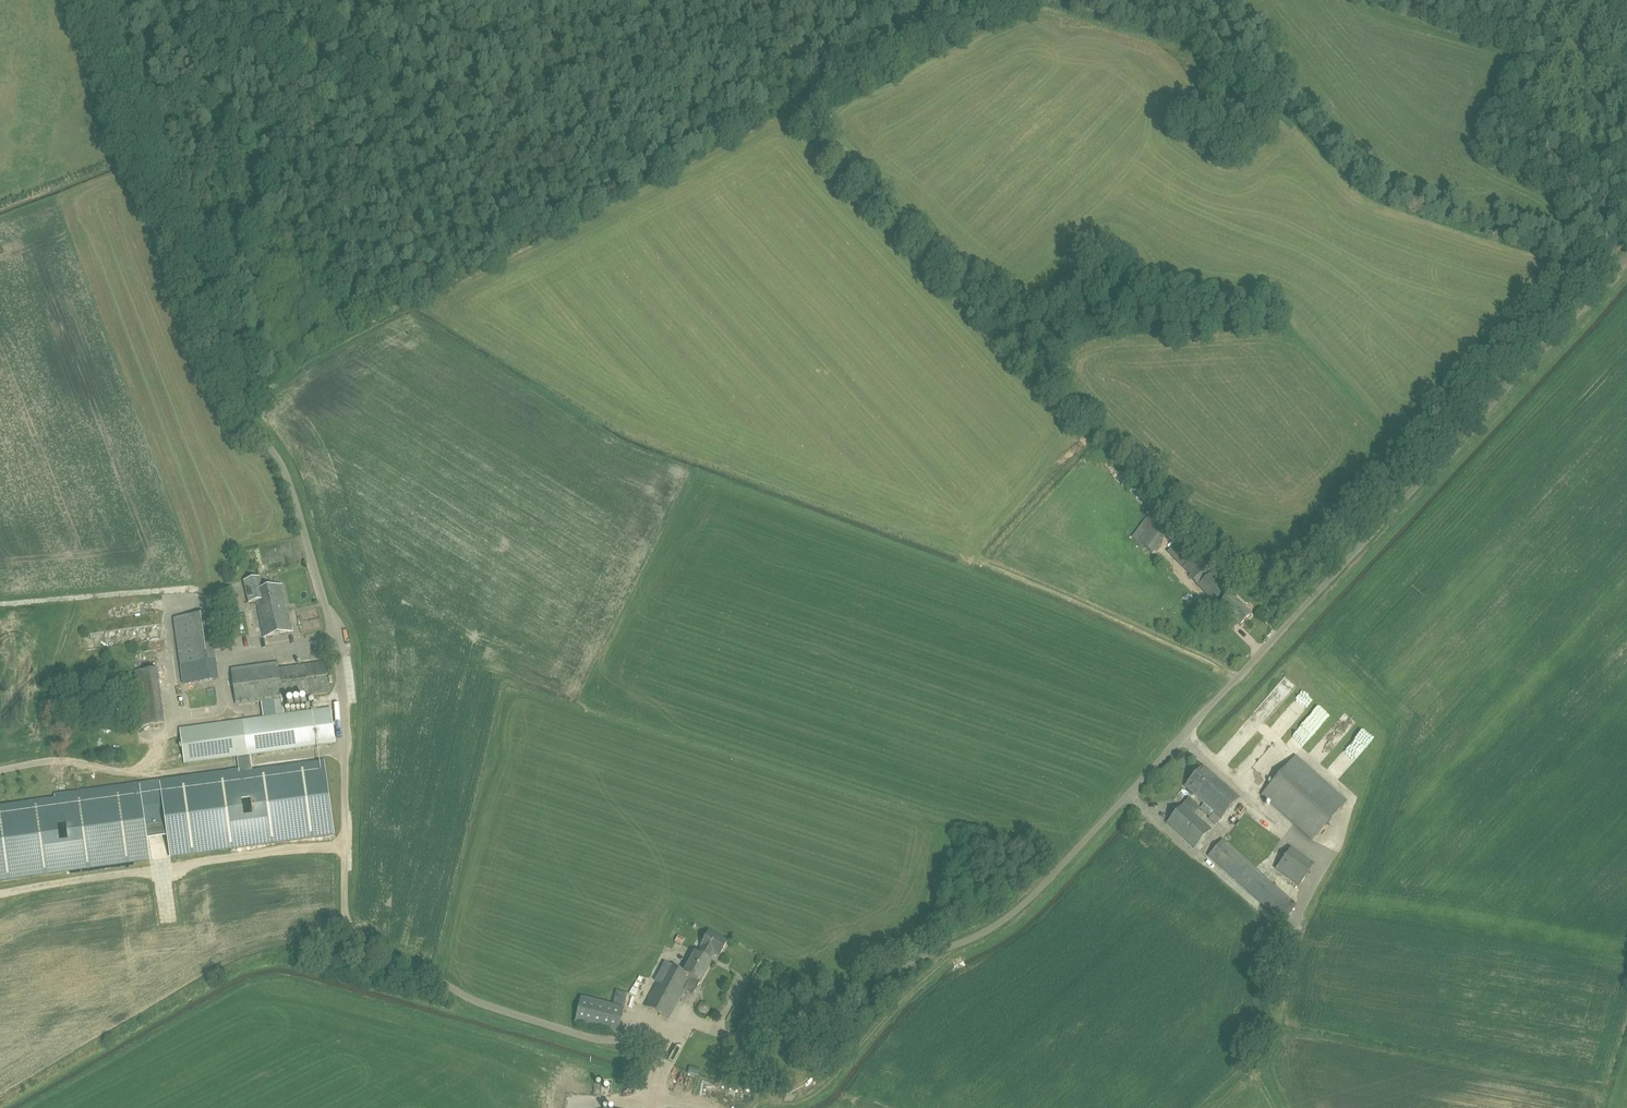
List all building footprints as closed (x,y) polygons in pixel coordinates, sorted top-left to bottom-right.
[(1150,512),(1132,537),(1153,553),(1174,524),(1158,512),(1156,516),(1150,512)] [(1167,551),(1181,566),(1196,551),(1183,536),(1167,551)] [(1213,602),(1228,587),(1212,571),(1214,570),(1197,552),(1182,566),(1189,574),(1188,575),(1213,602)] [(258,609),(266,607),(286,603),(282,585),(262,589),(260,577),(244,580),(248,603),(256,601),(258,609)] [(1239,625),(1250,613),(1230,593),(1220,602),(1228,610),(1226,612),(1239,625)] [(266,607),(258,609),(264,637),(292,631),(286,603),(266,607)] [(173,618),(183,683),(218,679),(209,612),(173,618)] [(325,662),(278,669),(283,698),(329,692),(325,662)] [(278,663),(231,669),(234,686),(231,687),(232,697),(235,696),(236,705),(261,701),(273,699),(283,698),(278,669),(278,663)] [(151,669),(153,683),(159,682),(157,668),(151,669)] [(153,683),(151,669),(134,671),(142,726),(160,723),(153,683)] [(159,682),(153,683),(160,723),(164,723),(159,682)] [(198,691),(192,692),(193,699),(198,699),(199,706),(207,705),(204,686),(198,687),(198,691)] [(283,698),(273,699),(275,717),(285,715),(283,698)] [(329,706),(337,703),(334,698),(326,702),(329,706)] [(273,699),(261,701),(263,718),(275,717),(273,699)] [(285,715),(275,717),(263,718),(238,722),(243,755),(336,743),(331,709),(285,715)] [(1351,715),(1346,722),(1353,727),(1358,720),(1351,715)] [(243,755),(238,722),(203,727),(209,760),(243,755)] [(203,727),(180,730),(184,763),(209,760),(203,727)] [(1304,744),(1312,739),(1307,732),(1309,731),(1309,730),(1299,736),(1304,744)] [(1261,794),(1312,840),(1346,801),(1295,756),(1261,794)] [(333,835),(323,762),(160,785),(170,857),(333,835)] [(1214,812),(1209,818),(1216,824),(1239,798),(1203,766),(1185,786),(1214,812)] [(140,786),(0,805),(0,882),(151,861),(140,786)] [(1194,847),(1211,829),(1183,804),(1166,822),(1194,847)] [(1297,905),(1223,839),(1207,856),(1281,922),(1297,905)] [(1299,886),(1306,875),(1283,857),(1275,869),(1299,886)] [(727,941),(709,931),(698,954),(709,960),(713,952),(719,956),(727,941)] [(711,961),(709,960),(698,954),(695,953),(684,972),(700,981),(711,961)] [(657,982),(644,1006),(668,1019),(684,990),(693,995),(700,981),(665,962),(655,981),(657,982)] [(618,1033),(624,1006),(581,997),(575,1023),(618,1033)] [(701,1069),(690,1066),(688,1073),(699,1076),(701,1069)]
